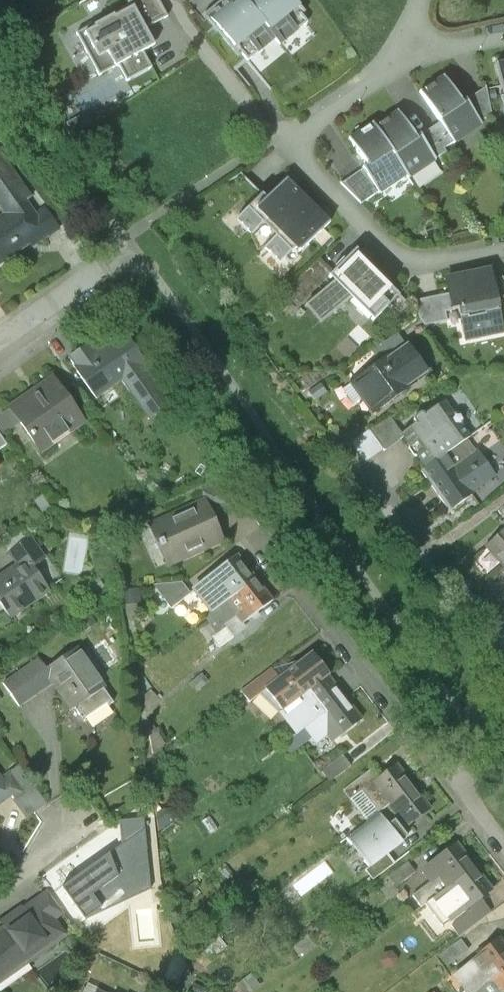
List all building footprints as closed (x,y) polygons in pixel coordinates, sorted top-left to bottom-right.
[(129,3),(144,32),(166,18),(157,0),(135,0),(129,3)] [(203,16),(213,28),(205,34),(235,71),(273,40),(279,47),(307,24),(301,16),(304,14),(293,0),(223,0),(203,16)] [(117,67),(126,83),(151,69),(142,54),(153,48),(144,32),(129,3),(127,4),(129,6),(75,35),(99,77),(117,67)] [(500,85),(503,109),(503,63),(496,64),(500,85)] [(479,122),(464,101),(461,103),(441,74),(419,89),(442,123),(454,140),(479,122)] [(486,88),(490,113),(503,111),(503,109),(500,85),(486,88)] [(490,113),(486,88),(464,101),(479,122),(491,115),(490,113)] [(396,114),(375,129),(405,173),(408,177),(433,160),(432,159),(418,139),(414,142),(396,114)] [(442,123),(418,139),(432,159),(443,152),(441,149),(454,140),(442,123)] [(364,171),(378,191),(405,173),(375,129),(373,126),(349,142),(368,168),(364,171)] [(31,246),(33,249),(58,231),(44,210),(35,217),(25,202),(31,198),(0,153),(0,208),(6,216),(0,220),(0,267),(31,246)] [(364,171),(342,185),(359,203),(378,191),(364,171)] [(329,224),(287,182),(267,202),(261,197),(236,221),(250,235),(260,224),(276,241),(265,251),(278,264),(289,254),(294,259),(329,224)] [(398,296),(354,251),(328,277),(333,282),(311,300),(326,319),(350,299),(373,322),(398,296)] [(318,258),(285,291),(300,305),(332,272),(318,258)] [(446,281),(448,294),(452,312),(460,310),(466,341),(501,333),(489,272),(446,281)] [(448,294),(415,302),(419,318),(424,326),(445,322),(444,312),(452,312),(448,294)] [(359,324),(340,344),(350,354),(369,334),(359,324)] [(404,346),(396,334),(371,352),(379,363),(392,353),(393,354),(404,346)] [(89,347),(68,361),(74,370),(73,370),(95,403),(121,386),(146,424),(168,410),(142,371),(145,370),(122,337),(95,355),(89,347)] [(392,353),(379,363),(350,383),(373,415),(416,384),(412,380),(423,372),(404,346),(393,354),(392,353)] [(51,382),(8,411),(18,427),(38,456),(81,427),(51,382)] [(415,422),(399,433),(402,437),(423,467),(462,440),(467,437),(441,400),(423,413),(418,411),(412,415),(412,418),(415,422)] [(18,427),(8,411),(1,416),(0,415),(0,439),(18,427)] [(388,418),(367,432),(380,450),(381,452),(402,437),(399,433),(388,418)] [(367,431),(349,443),(362,462),(380,450),(367,432),(367,431)] [(471,453),(462,440),(423,467),(418,470),(428,484),(423,488),(437,508),(442,504),(446,510),(492,478),(474,451),(471,453)] [(199,491),(204,502),(209,513),(242,498),(229,477),(199,491)] [(200,504),(151,526),(169,565),(217,542),(200,504)] [(502,567),(503,565),(503,532),(486,548),(502,567)] [(41,561),(28,541),(6,556),(15,568),(25,562),(30,569),(41,561)] [(237,557),(193,591),(209,613),(211,611),(253,579),(237,557)] [(30,569),(25,562),(15,568),(0,579),(0,610),(7,620),(47,593),(30,569)] [(271,602),(253,579),(211,611),(222,625),(234,616),(241,625),(271,602)] [(179,584),(151,587),(169,610),(188,595),(179,584)] [(16,709),(51,685),(70,712),(71,711),(81,726),(111,705),(100,690),(101,690),(74,650),(44,671),(37,661),(0,686),(16,709)] [(311,653),(278,679),(264,690),(265,691),(258,696),(278,715),(281,712),(308,690),(327,676),(328,675),(311,653)] [(270,669),(240,692),(248,703),(258,696),(265,691),(264,690),(278,679),(270,669)] [(208,682),(201,674),(191,683),(198,691),(208,682)] [(304,729),(326,713),(344,699),(327,676),(308,690),(281,712),(297,734),(304,729)] [(160,701),(150,691),(143,698),(152,708),(160,701)] [(344,699),(326,713),(304,729),(312,739),(315,743),(325,735),(331,742),(360,720),(344,699)] [(153,728),(146,732),(151,759),(165,748),(153,728)] [(312,739),(304,729),(297,734),(283,745),(290,755),(312,739)] [(350,766),(341,755),(320,771),(329,782),(350,766)] [(396,765),(381,776),(350,800),(367,822),(378,814),(386,808),(413,787),(396,765)] [(374,767),(343,790),(350,800),(381,776),(374,767)] [(44,807),(18,768),(8,775),(23,796),(13,803),(25,820),(44,807)] [(23,796),(8,775),(0,780),(0,805),(10,798),(13,803),(23,796)] [(430,809),(413,787),(386,808),(395,820),(394,821),(401,831),(430,809)] [(141,806),(117,823),(127,836),(150,819),(141,806)] [(171,819),(163,809),(153,816),(157,830),(171,819)] [(345,839),(368,868),(386,854),(406,839),(401,832),(401,831),(394,821),(387,826),(378,814),(367,822),(345,839)] [(216,829),(208,817),(200,822),(208,834),(216,829)] [(432,881),(440,892),(474,867),(457,845),(424,870),(432,881)] [(91,873),(64,892),(88,925),(126,897),(104,867),(114,859),(106,849),(85,865),(91,873)] [(368,868),(364,871),(372,881),(394,864),(386,854),(368,868)] [(407,862),(388,876),(396,886),(415,872),(407,862)] [(491,889),(474,867),(440,892),(425,904),(442,926),(463,911),(477,900),(491,889)] [(432,881),(412,896),(420,907),(425,904),(440,892),(432,881)] [(0,932),(0,982),(64,939),(52,922),(59,917),(44,895),(0,924),(0,927),(3,931),(0,932)] [(465,914),(449,927),(457,938),(488,915),(477,900),(463,911),(465,914)] [(196,932),(205,943),(215,936),(207,924),(196,932)] [(499,938),(469,960),(471,963),(454,976),(466,991),(474,991),(503,970),(503,944),(499,938)] [(458,941),(438,956),(446,966),(466,952),(458,941)] [(381,954),(377,963),(382,970),(391,969),(395,961),(390,954),(381,954)] [(474,991),(503,991),(503,970),(474,991)] [(250,975),(236,986),(241,991),(253,991),(259,987),(250,975)]
